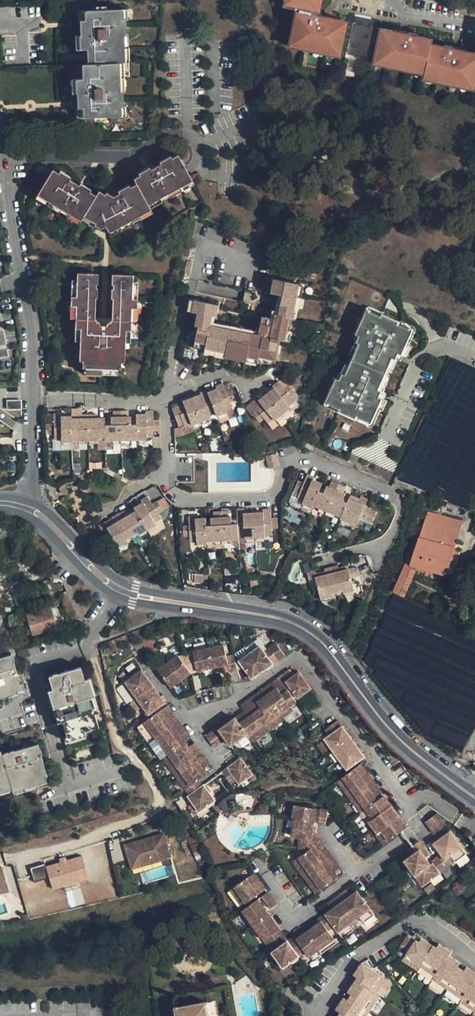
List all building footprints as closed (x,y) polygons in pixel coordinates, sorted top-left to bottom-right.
[(288,40),(338,50),(344,22),(331,20),(330,22),(317,19),(321,0),(290,0),(288,7),(297,8),(296,11),(294,10),(288,40)] [(82,108),(83,118),(119,117),(118,107),(121,107),(121,92),(118,93),(117,79),(117,64),(123,64),(122,49),(122,35),(125,35),(124,20),(121,20),(121,10),(84,12),(85,22),(81,22),(82,36),(83,51),(89,50),(90,65),(84,65),(85,79),(78,79),(79,94),(79,109),(82,108)] [(462,50),(462,52),(455,51),(455,46),(448,44),(448,47),(433,44),(434,39),(419,36),(420,34),(412,33),(411,37),(404,36),(404,34),(381,29),(375,59),(374,63),(424,74),(423,79),(473,89),(474,84),(474,79),(474,53),(462,50)] [(338,50),(288,40),(287,45),(337,54),(338,50)] [(80,220),(83,215),(95,223),(96,221),(100,223),(103,222),(105,225),(108,230),(118,224),(136,214),(148,208),(146,203),(158,196),(177,186),(190,179),(189,177),(185,170),(177,154),(170,157),(169,155),(158,162),(159,163),(149,169),(148,167),(137,173),(138,175),(133,178),(135,183),(128,187),(127,184),(117,189),(119,192),(113,195),(105,190),(103,193),(98,189),(95,195),(88,192),(90,189),(79,182),(77,185),(68,179),(69,177),(59,171),(57,173),(52,170),(37,195),(49,202),(68,213),(80,220)] [(177,186),(180,190),(192,183),(190,179),(177,186)] [(160,201),(180,190),(177,186),(158,196),(160,201)] [(34,199),(46,206),(49,202),(37,195),(34,199)] [(146,203),(148,208),(160,201),(158,196),(146,203)] [(49,202),(46,206),(65,217),(68,213),(49,202)] [(148,208),(136,214),(139,219),(151,212),(148,208)] [(65,217),(77,224),(80,220),(68,213),(65,217)] [(121,230),(139,219),(136,214),(118,224),(121,230)] [(83,215),(80,220),(93,227),(94,225),(95,223),(83,215)] [(118,224),(108,230),(110,235),(121,230),(118,224)] [(81,368),(102,369),(121,369),(121,361),(125,361),(125,342),(126,329),(130,329),(130,319),(130,308),(136,309),(137,299),(131,299),(131,282),(132,275),(111,274),(111,285),(113,285),(113,289),(111,288),(111,298),(112,298),(122,299),(122,304),(116,304),(115,326),(112,326),(103,325),(93,325),(90,325),(91,303),(85,303),(86,298),(94,298),(97,298),(97,288),(95,288),(95,285),(97,285),(97,274),(76,273),(76,280),(75,297),(70,297),(70,307),(75,307),(75,317),(74,328),(79,328),(78,340),(78,360),(82,360),(81,368)] [(204,341),(203,346),(256,358),(256,354),(267,357),(274,358),(278,338),(283,339),(285,328),(288,317),(290,318),(293,306),(295,296),(297,285),(298,283),(272,278),(269,292),(281,295),(276,315),(273,314),(268,336),(209,323),(209,319),(211,313),(215,314),(217,302),(194,297),(191,309),(197,310),(194,323),(197,324),(194,339),(204,341)] [(112,298),(112,326),(115,326),(116,304),(122,304),(122,299),(112,298)] [(379,388),(383,379),(381,378),(386,365),(388,366),(393,357),(397,359),(399,352),(402,353),(406,344),(405,340),(410,328),(400,323),(400,324),(381,316),(382,315),(371,311),(366,323),(363,325),(358,334),(361,335),(358,341),(362,343),(358,353),(360,354),(354,367),(352,366),(348,375),(344,373),(341,379),(339,378),(335,388),(336,392),(330,404),(341,409),(341,408),(350,412),(359,416),(359,417),(369,421),(375,409),(378,407),(383,397),(380,396),(383,390),(379,388)] [(259,314),(255,329),(265,332),(269,316),(259,314)] [(255,362),(255,359),(256,358),(203,346),(203,350),(255,362)] [(395,477),(468,509),(474,497),(474,366),(450,354),(395,477)] [(265,394),(281,413),(288,407),(287,405),(292,401),(289,396),(294,392),(288,384),(283,388),(277,381),(271,386),(273,388),(265,394)] [(206,392),(214,413),(215,416),(225,412),(224,410),(231,407),(229,402),(235,399),(232,390),(225,392),(222,383),(214,386),(215,388),(206,392)] [(190,398),(199,421),(208,417),(208,415),(214,413),(206,392),(205,390),(198,393),(199,395),(190,398)] [(281,413),(265,394),(258,400),(257,398),(250,403),(256,409),(251,413),(257,421),(262,417),(265,422),(271,417),(273,420),(281,413)] [(170,408),(177,426),(189,422),(190,425),(199,421),(190,398),(181,401),(182,404),(170,408)] [(21,410),(21,400),(7,401),(7,410),(21,410)] [(105,425),(105,437),(105,440),(121,439),(120,411),(113,411),(113,417),(110,417),(110,421),(111,425),(105,425)] [(120,411),(121,439),(137,439),(136,424),(131,425),(130,417),(127,417),(126,411),(120,411)] [(136,424),(137,439),(146,438),(146,436),(154,436),(154,430),(159,430),(159,420),(154,421),(153,412),(146,412),(146,414),(136,415),(136,424)] [(54,435),(53,414),(45,414),(46,435),(54,435)] [(71,419),(71,416),(61,417),(61,414),(53,414),(54,435),(54,439),(60,439),(60,442),(72,441),(71,439),(71,419)] [(71,419),(71,439),(78,438),(78,441),(88,440),(88,416),(82,416),(82,419),(78,419),(71,419)] [(88,416),(88,440),(98,440),(98,438),(105,437),(105,425),(104,422),(104,418),(98,418),(94,419),(94,416),(88,416)] [(265,458),(268,471),(281,468),(278,455),(269,457),(265,458)] [(303,505),(312,509),(314,506),(319,492),(320,489),(322,486),(316,483),(315,486),(311,484),(313,482),(314,479),(307,476),(303,485),(298,483),(295,492),(300,494),(297,499),(304,502),(303,505)] [(319,492),(314,506),(329,512),(339,485),(332,482),(330,489),(326,487),(325,491),(323,494),(319,492)] [(68,494),(65,485),(61,486),(59,490),(60,494),(64,495),(68,494)] [(339,485),(329,512),(343,518),(348,505),(343,503),(345,499),(346,496),(343,494),(346,488),(339,485)] [(134,509),(147,530),(155,525),(154,523),(159,520),(156,515),(161,512),(156,504),(151,507),(146,498),(140,502),(141,504),(134,509)] [(348,505),(343,518),(342,521),(351,524),(352,522),(359,525),(361,519),(367,521),(370,513),(365,510),(368,502),(362,498),(360,502),(359,505),(355,503),(357,500),(351,498),(350,502),(348,505)] [(122,520),(132,536),(137,533),(139,535),(147,530),(134,509),(127,512),(129,516),(126,518),(122,520)] [(255,514),(257,540),(266,539),(266,536),(274,535),(274,529),(279,529),(279,519),(273,520),(272,511),(264,511),(264,514),(255,514)] [(223,513),(224,542),(240,541),(239,538),(239,525),(233,526),(233,522),(233,518),(230,518),(230,512),(223,513)] [(343,518),(329,512),(326,519),(340,525),(342,521),(343,518)] [(391,590),(394,591),(403,595),(415,566),(445,575),(460,522),(425,512),(412,554),(408,552),(391,590)] [(213,527),(207,527),(208,543),(224,542),(223,513),(216,513),(216,519),(213,519),(213,523),(213,527)] [(125,540),(132,536),(122,520),(118,514),(112,518),(114,521),(115,524),(113,526),(111,523),(100,529),(105,537),(110,534),(118,548),(127,542),(125,540)] [(239,525),(239,538),(246,538),(246,540),(257,540),(255,514),(246,515),(245,514),(238,514),(239,521),(239,525)] [(198,546),(208,545),(208,543),(207,527),(207,524),(207,519),(197,520),(197,517),(189,518),(190,526),(183,526),(183,536),(190,536),(191,544),(198,543),(198,546)] [(6,525),(0,527),(0,538),(10,534),(6,525)] [(183,536),(182,537),(183,552),(191,552),(191,544),(190,536),(183,536)] [(53,556),(44,558),(44,566),(47,565),(51,564),(53,560),(53,556)] [(333,568),(339,594),(346,592),(347,595),(356,593),(353,580),(359,578),(357,570),(351,572),(350,568),(344,569),(345,573),(341,574),(340,570),(339,567),(333,568)] [(339,594),(333,568),(325,570),(326,574),(327,578),(323,579),(322,575),(317,577),(316,574),(309,575),(311,582),(318,580),(323,601),(332,599),(332,596),(339,594)] [(451,615),(403,595),(394,591),(363,661),(430,738),(461,752),(474,729),(474,625),(451,615)] [(78,620),(71,602),(67,592),(63,594),(66,604),(65,604),(68,613),(70,612),(73,622),(78,620)] [(34,635),(58,627),(52,610),(28,618),(32,629),(34,635)] [(32,629),(28,618),(19,621),(23,632),(32,629)] [(238,659),(260,645),(256,640),(235,654),(238,659)] [(266,650),(262,645),(251,652),(264,670),(279,659),(274,651),(271,647),(266,650)] [(16,651),(15,652),(18,663),(31,659),(27,648),(24,649),(16,651)] [(231,661),(228,650),(212,653),(217,674),(233,671),(234,675),(240,674),(240,672),(240,670),(237,660),(231,661)] [(264,670),(251,652),(241,660),(249,670),(253,677),(264,670)] [(217,674),(212,653),(196,656),(197,659),(184,662),(193,675),(200,674),(201,677),(217,674)] [(21,689),(11,657),(0,660),(0,696),(21,689)] [(181,659),(171,665),(185,685),(194,679),(193,675),(184,662),(181,659)] [(185,685),(171,665),(161,672),(175,692),(185,685)] [(49,679),(67,739),(99,729),(95,716),(85,682),(81,669),(49,679)] [(297,676),(295,673),(280,684),(289,696),(294,692),(300,700),(313,690),(302,674),(297,676)] [(145,678),(126,691),(129,696),(136,705),(155,692),(145,678)] [(100,714),(90,680),(85,682),(95,716),(100,714)] [(289,696),(280,684),(273,688),(278,694),(269,701),(285,723),(294,715),(292,711),(297,707),(289,696)] [(278,694),(273,688),(265,694),(269,701),(278,694)] [(142,714),(147,721),(166,708),(155,692),(136,705),(142,714)] [(260,707),(269,701),(265,694),(255,701),(260,707)] [(136,705),(129,696),(125,698),(131,708),(136,705)] [(260,707),(255,701),(249,706),(266,730),(272,725),(275,729),(285,723),(269,701),(260,707)] [(136,705),(131,708),(138,717),(142,714),(136,705)] [(266,730),(249,706),(244,710),(248,716),(237,724),(250,743),(252,746),(262,739),(259,735),(266,730)] [(175,720),(169,711),(163,715),(167,721),(165,723),(167,726),(175,720)] [(167,721),(163,715),(140,732),(147,742),(151,740),(155,745),(180,727),(175,720),(167,726),(165,723),(167,721)] [(272,725),(266,730),(271,737),(286,725),(285,723),(275,729),(272,725)] [(250,743),(237,724),(227,731),(221,735),(228,744),(231,749),(233,751),(238,748),(240,750),(250,743)] [(330,740),(325,744),(332,755),(350,742),(339,725),(328,732),(326,734),(330,740)] [(156,754),(162,763),(185,746),(181,740),(179,742),(177,739),(185,733),(180,727),(155,745),(160,752),(156,754)] [(271,737),(266,730),(259,735),(262,739),(252,746),(254,748),(271,737)] [(147,742),(140,732),(138,733),(149,749),(155,745),(151,740),(147,742)] [(191,742),(185,733),(177,739),(179,742),(181,740),(185,746),(191,742)] [(350,742),(332,755),(339,765),(357,752),(350,742)] [(155,745),(149,749),(160,765),(162,763),(156,754),(160,752),(155,745)] [(185,746),(162,763),(170,773),(174,770),(178,776),(202,758),(198,752),(190,758),(187,754),(190,752),(185,746)] [(13,794),(14,799),(51,788),(38,748),(2,759),(1,754),(0,755),(0,798),(13,794)] [(190,752),(187,754),(190,758),(198,752),(195,748),(190,752)] [(357,752),(339,765),(346,774),(365,761),(357,752)] [(182,782),(178,785),(186,795),(198,786),(209,778),(204,772),(202,774),(199,770),(207,765),(202,758),(178,776),(182,782)] [(229,772),(222,777),(231,789),(237,786),(240,790),(254,780),(242,763),(229,772)] [(210,768),(207,765),(199,770),(202,774),(204,772),(210,768)] [(361,769),(339,785),(350,800),(372,785),(361,769)] [(178,776),(174,779),(178,785),(182,782),(178,776)] [(372,785),(350,800),(361,816),(384,801),(372,785)] [(198,786),(186,795),(191,802),(187,804),(197,819),(214,807),(198,786)] [(233,798),(220,808),(229,815),(232,811),(236,809),(235,805),(240,803),(238,797),(236,797),(233,798)] [(384,801),(361,816),(373,832),(395,816),(384,801)] [(316,812),(293,808),(291,821),(294,822),(314,825),(314,823),(316,812)] [(320,812),(318,824),(317,827),(326,829),(327,821),(328,814),(320,812)] [(406,832),(395,816),(373,832),(384,847),(406,832)] [(437,819),(425,827),(430,833),(442,824),(437,819)] [(314,825),(294,822),(291,840),(299,841),(303,842),(302,851),(298,851),(298,852),(303,858),(315,849),(311,843),(312,835),(314,825)] [(442,824),(430,833),(434,839),(446,830),(442,824)] [(166,831),(127,843),(132,857),(139,855),(142,864),(173,855),(166,831)] [(312,835),(311,843),(315,849),(320,846),(312,835)] [(441,860),(445,867),(451,863),(452,865),(463,857),(449,838),(439,845),(436,842),(431,846),(441,860)] [(320,846),(315,849),(322,859),(327,855),(320,846)] [(409,861),(403,866),(413,880),(429,868),(424,862),(419,854),(421,852),(417,847),(405,855),(407,857),(409,861)] [(303,858),(292,866),(299,875),(304,872),(308,877),(331,861),(327,855),(322,859),(315,849),(303,858)] [(427,860),(421,852),(419,854),(424,862),(427,860)] [(48,877),(52,890),(89,880),(82,854),(30,868),(33,881),(48,877)] [(142,864),(139,855),(132,857),(135,867),(142,864)] [(463,857),(452,865),(455,869),(466,861),(463,857)] [(429,868),(413,880),(422,892),(450,873),(445,867),(441,860),(434,864),(435,866),(439,871),(436,873),(432,868),(431,867),(429,868)] [(315,896),(338,880),(335,876),(331,872),(336,868),(331,861),(308,877),(312,883),(308,886),(315,896)] [(11,890),(4,866),(0,867),(0,893),(11,890)] [(340,873),(336,868),(331,872),(335,876),(340,873)] [(299,875),(304,881),(308,877),(304,872),(299,875)] [(251,876),(230,891),(242,908),(265,892),(260,885),(258,886),(251,876)] [(308,877),(304,881),(308,886),(312,883),(308,877)] [(345,894),(343,895),(348,902),(351,899),(347,893),(345,894)] [(375,918),(358,895),(351,899),(348,902),(343,895),(336,900),(355,926),(360,922),(363,926),(375,918)] [(267,896),(241,914),(252,928),(268,917),(265,912),(263,909),(268,906),(270,909),(271,910),(276,907),(267,896)] [(355,926),(336,900),(330,904),(335,911),(331,913),(324,918),(341,942),(352,934),(349,930),(355,926)] [(335,911),(330,904),(327,907),(326,907),(331,913),(335,911)] [(268,917),(252,928),(267,949),(283,938),(278,931),(271,921),(268,917)] [(341,942),(324,918),(317,923),(320,927),(306,936),(318,953),(332,943),(336,948),(342,944),(341,942)] [(320,927),(317,923),(313,926),(303,933),(306,936),(320,927)] [(406,932),(400,940),(407,945),(405,948),(400,957),(411,965),(414,960),(419,963),(432,944),(412,930),(410,934),(406,932)] [(306,936),(303,933),(293,940),(287,944),(290,948),(306,936)] [(290,948),(299,960),(305,956),(309,962),(319,954),(318,953),(306,936),(290,948)] [(283,938),(267,949),(283,972),(299,961),(299,960),(290,948),(287,944),(283,938)] [(419,963),(417,966),(426,971),(429,966),(435,970),(446,954),(448,950),(442,946),(440,949),(434,945),(432,944),(419,963)] [(452,958),(446,954),(435,970),(433,973),(436,975),(433,980),(444,988),(458,968),(455,966),(450,962),(452,958)] [(353,976),(373,989),(380,980),(375,977),(378,971),(360,959),(355,966),(359,968),(355,973),(353,976)] [(419,963),(414,960),(411,965),(416,968),(417,966),(419,963)] [(435,970),(429,966),(426,971),(431,975),(433,973),(435,970)] [(460,969),(458,968),(444,988),(453,994),(456,989),(461,993),(472,977),(474,973),(469,970),(466,973),(460,969)] [(378,971),(375,977),(380,980),(383,975),(378,971)] [(347,993),(367,1007),(374,997),(370,994),(373,989),(353,976),(349,982),(353,985),(349,991),(347,993)] [(472,977),(461,993),(459,995),(464,999),(461,1003),(471,1010),(473,1007),(474,1005),(474,978),(472,977)] [(461,993),(456,989),(453,994),(458,998),(459,995),(461,993)] [(360,1015),(361,1015),(367,1007),(347,993),(345,996),(342,1002),(338,999),(333,1006),(338,1009),(348,1015),(354,1015),(356,1014),(360,1015)] [(203,995),(196,996),(200,1015),(207,1015),(203,995)] [(173,1015),(200,1015),(196,996),(170,1001),(173,1015)]
